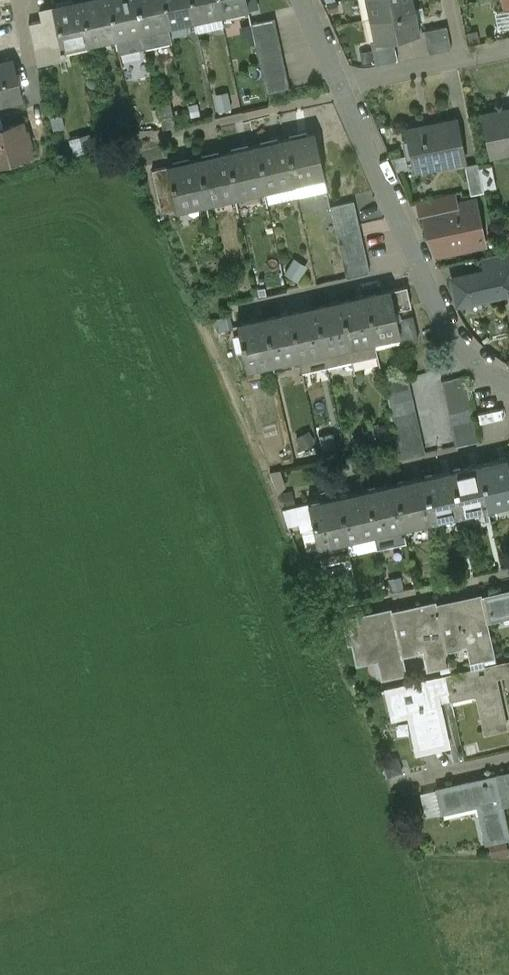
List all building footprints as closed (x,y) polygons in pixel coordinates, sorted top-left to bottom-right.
[(53,5),(53,8),(62,47),(88,41),(79,0),(74,0),(53,5)] [(88,41),(115,35),(108,0),(79,0),(88,41)] [(115,35),(141,30),(140,24),(135,0),(108,0),(115,35)] [(140,24),(161,20),(167,19),(163,0),(135,0),(140,24)] [(167,19),(168,24),(194,18),(190,0),(163,0),(167,19)] [(194,18),(220,12),(218,0),(190,0),(194,18)] [(220,12),(247,6),(245,0),(218,0),(220,12)] [(370,17),(414,8),(413,0),(366,0),(370,17)] [(53,8),(39,11),(41,19),(41,20),(42,19),(47,43),(34,46),(38,63),(65,58),(62,47),(53,8)] [(414,8),(370,17),(375,40),(393,37),(419,31),(414,8)] [(274,18),(250,23),(253,34),(277,29),(274,18)] [(41,19),(29,22),(34,46),(47,43),(42,19),(41,20),(41,19)] [(161,20),(140,24),(141,30),(145,46),(165,41),(161,20)] [(447,26),(425,30),(427,42),(449,37),(447,26)] [(277,29),(253,34),(255,46),(279,41),(277,29)] [(375,40),(371,41),(373,53),(395,48),(393,37),(375,40)] [(449,37),(427,42),(429,54),(452,49),(449,37)] [(279,41),(255,46),(258,58),(282,53),(279,41)] [(395,48),(373,53),(375,65),(398,60),(395,48)] [(282,53),(258,58),(260,69),(284,64),(282,53)] [(0,62),(0,102),(22,97),(13,59),(0,62)] [(284,64),(260,69),(263,81),(287,76),(284,64)] [(287,76),(263,81),(265,93),(289,88),(287,76)] [(479,114),(488,155),(508,150),(508,107),(479,114)] [(457,118),(406,129),(414,169),(465,159),(457,118)] [(0,127),(0,161),(30,153),(28,143),(30,143),(27,131),(25,132),(22,121),(0,127)] [(315,132),(285,139),(294,181),(324,175),(315,132)] [(285,139),(255,145),(265,188),(294,181),(285,139)] [(255,145),(226,152),(236,195),(265,188),(255,145)] [(226,152),(197,158),(206,201),(236,195),(226,152)] [(197,158),(167,165),(176,208),(206,201),(197,158)] [(478,162),(465,164),(471,194),(484,191),(478,162)] [(167,165),(153,168),(162,211),(176,208),(167,165)] [(354,200),(331,205),(336,229),(360,224),(354,200)] [(458,202),(440,206),(441,214),(425,218),(432,248),(448,244),(450,251),(467,248),(465,240),(480,236),(480,237),(482,237),(475,207),(460,210),(458,202)] [(360,224),(336,229),(339,241),(362,236),(360,224)] [(362,236),(339,241),(341,253),(365,248),(362,236)] [(365,248),(341,253),(344,265),(368,260),(365,248)] [(483,257),(485,270),(452,277),(457,304),(501,295),(501,291),(508,289),(508,252),(508,251),(483,257)] [(368,260),(344,265),(347,277),(370,271),(368,260)] [(408,286),(391,289),(396,309),(412,305),(408,286)] [(391,289),(365,295),(373,332),(400,326),(398,318),(396,309),(391,289)] [(365,295),(339,301),(348,338),(369,333),(373,332),(365,295)] [(339,301),(314,307),(323,344),(348,338),(339,301)] [(314,307),(289,313),(297,349),(323,344),(314,307)] [(289,313),(263,319),(273,362),(298,356),(297,349),(289,313)] [(414,314),(398,318),(400,326),(401,332),(399,332),(401,341),(417,338),(417,340),(419,339),(414,314)] [(263,319),(237,325),(247,368),(273,362),(263,319)] [(369,333),(348,338),(353,359),(373,354),(369,333)] [(348,338),(323,344),(327,365),(353,359),(348,338)] [(323,344),(297,349),(298,356),(302,371),(327,365),(323,344)] [(407,372),(383,377),(387,393),(410,388),(407,372)] [(465,375),(441,380),(444,391),(467,386),(465,375)] [(467,386),(444,391),(446,402),(470,397),(467,386)] [(410,388),(387,393),(389,404),(413,398),(410,388)] [(470,397),(446,402),(448,413),(472,407),(470,397)] [(413,398),(389,404),(391,414),(415,409),(413,398)] [(472,407),(448,413),(451,423),(474,418),(472,407)] [(415,409),(391,414),(394,425),(417,420),(415,409)] [(474,418),(451,423),(453,434),(477,429),(474,418)] [(417,420),(394,425),(396,436),(420,431),(417,420)] [(477,429),(453,434),(456,447),(479,442),(477,429)] [(420,431),(396,436),(399,447),(422,442),(420,431)] [(422,442),(399,447),(401,459),(425,454),(422,442)] [(478,465),(488,508),(508,503),(508,465),(507,458),(478,465)] [(478,465),(449,471),(460,515),(488,508),(478,465)] [(449,471),(421,477),(431,521),(460,515),(449,471)] [(421,477),(393,484),(402,528),(431,521),(421,477)] [(393,484),(365,490),(375,534),(402,528),(393,484)] [(365,490),(337,497),(347,541),(375,534),(365,490)] [(337,497),(307,503),(317,548),(347,541),(337,497)] [(347,541),(317,548),(321,564),(350,558),(347,541)] [(482,597),(488,626),(508,621),(508,591),(482,597)] [(438,606),(437,607),(446,647),(447,647),(469,642),(474,661),(485,659),(495,656),(488,626),(482,597),(438,606)] [(393,613),(392,613),(401,653),(402,653),(425,647),(429,666),(450,661),(447,647),(446,647),(437,607),(438,606),(437,603),(393,613)] [(393,610),(347,620),(351,640),(354,639),(359,660),(380,656),(384,675),(406,670),(402,653),(401,653),(392,613),(393,613),(393,610)] [(495,656),(485,659),(487,666),(496,663),(495,656)] [(487,666),(446,675),(449,691),(450,697),(475,691),(484,733),(506,729),(494,678),(507,674),(504,662),(487,666)] [(446,675),(388,688),(395,715),(406,712),(416,754),(448,746),(437,694),(449,691),(446,675)] [(389,775),(404,770),(399,753),(383,758),(389,775)] [(501,775),(507,801),(508,801),(508,773),(501,775)] [(496,777),(437,790),(442,811),(476,803),(484,836),(508,831),(496,777)]
